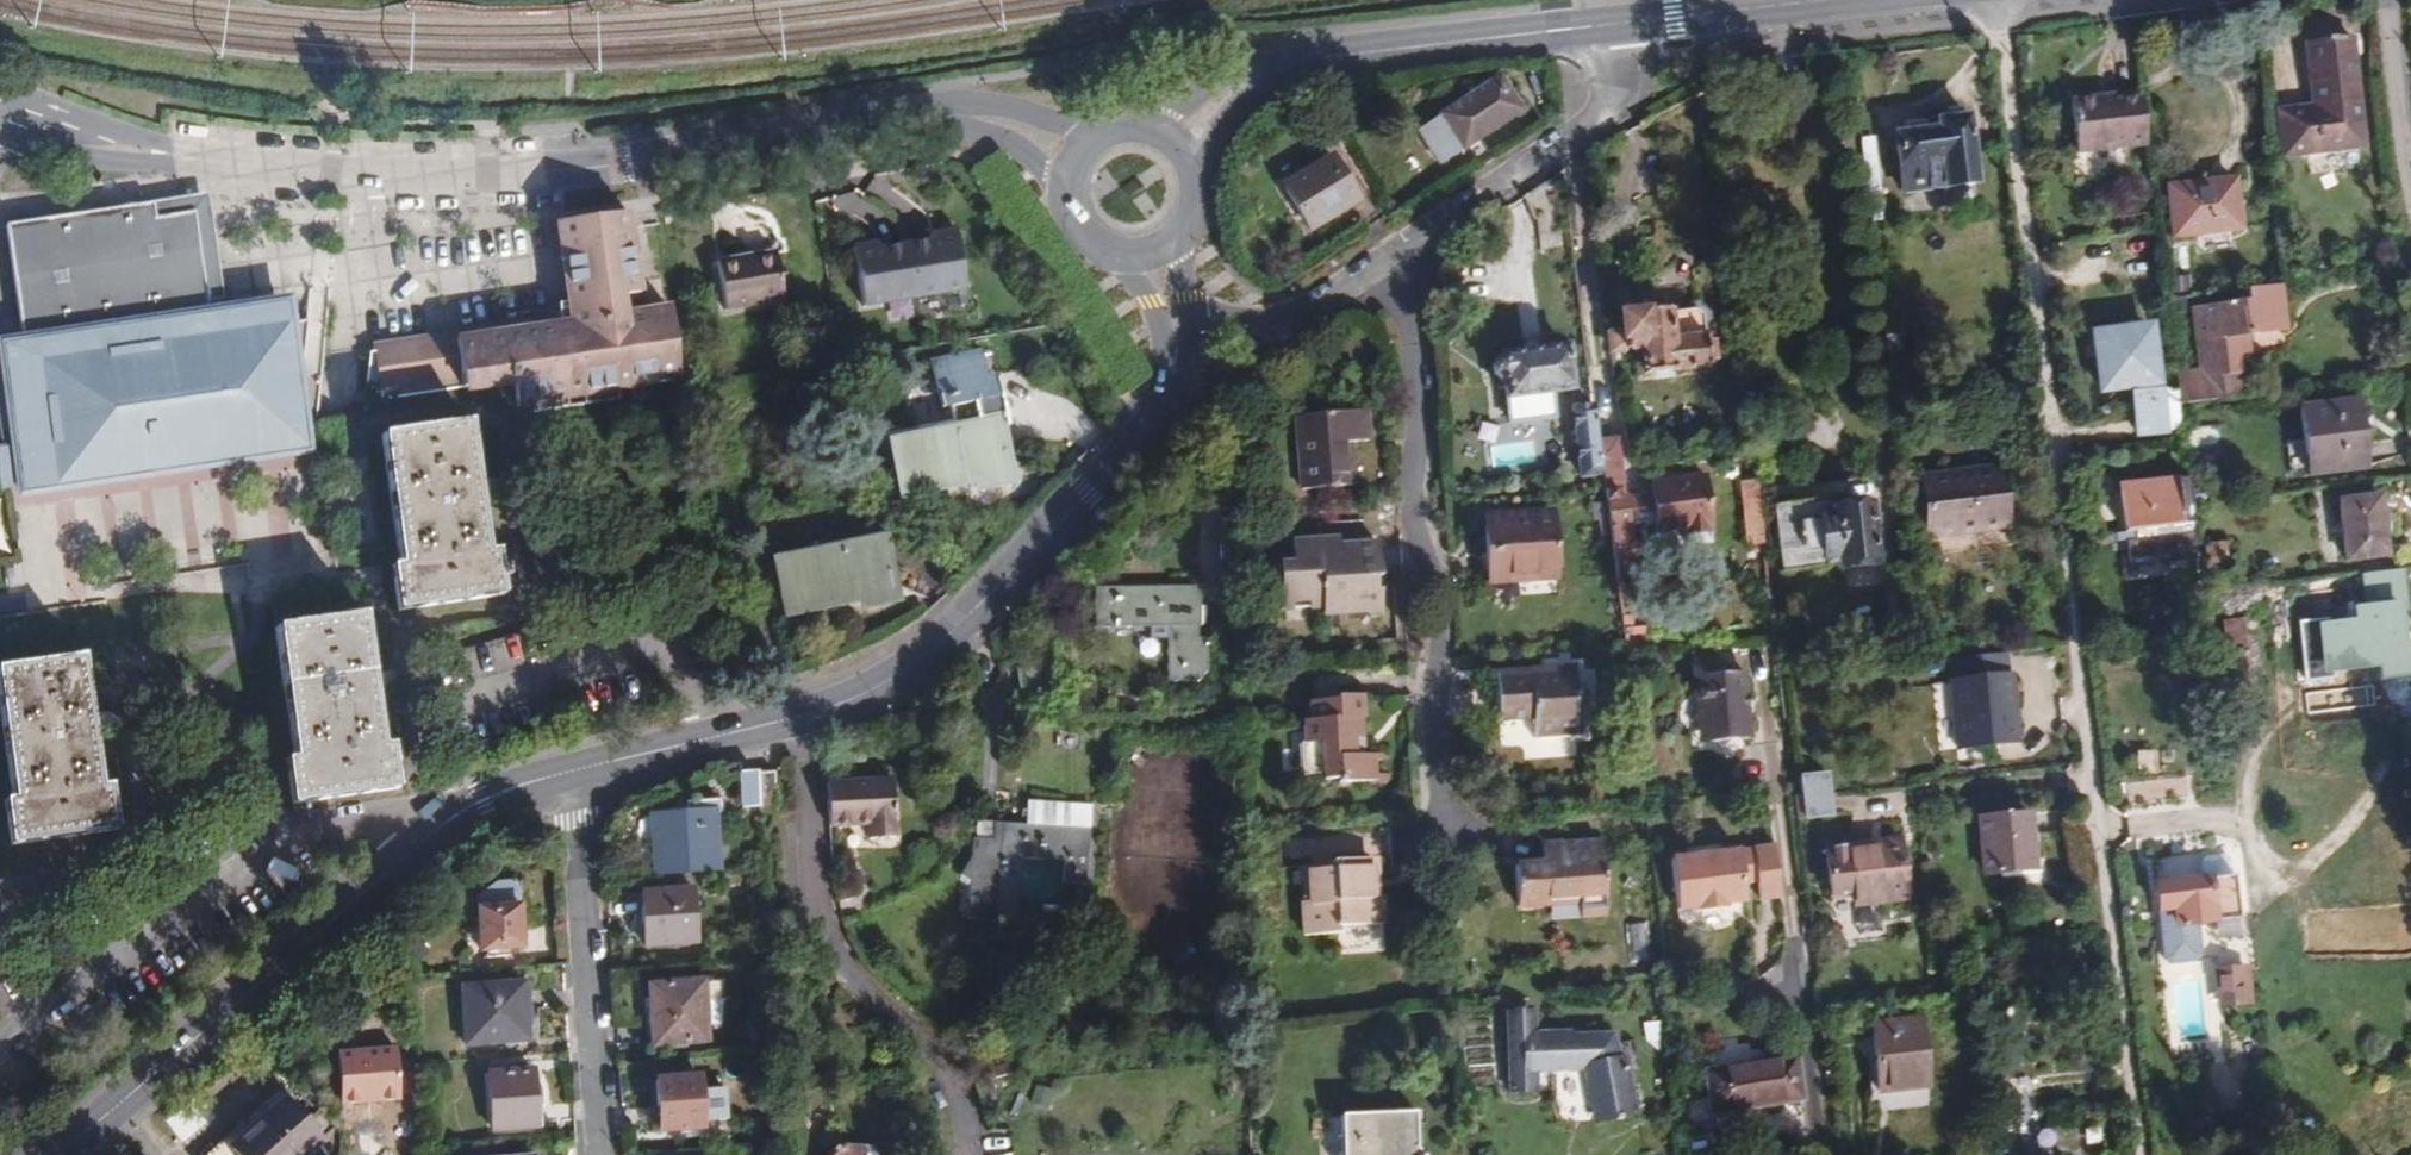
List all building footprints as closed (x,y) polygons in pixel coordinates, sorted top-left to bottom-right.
[(2352,39),(2306,44),(2313,109),(2276,113),(2281,159),(2364,150),(2352,39)] [(1499,76),(1439,115),(1462,150),(1522,111),(1499,76)] [(2146,100),(2074,107),(2078,154),(2148,149),(2146,100)] [(1945,119),(1938,120),(1940,129),(1928,130),(1897,135),(1904,193),(1976,182),(1969,124),(1968,116),(1962,117),(1961,110),(1945,113),(1945,119)] [(1940,129),(1938,120),(1927,122),(1928,130),(1940,129)] [(1875,137),(1861,138),(1868,199),(1882,197),(1875,137)] [(1359,202),(1331,156),(1282,186),(1311,233),(1359,202)] [(1573,247),(1565,170),(1526,197),(1534,219),(1537,218),(1540,250),(1573,247)] [(2207,183),(2169,188),(2174,237),(2241,229),(2236,189),(2208,192),(2207,183)] [(213,206),(18,233),(34,351),(230,324),(213,206)] [(570,325),(373,346),(377,382),(466,372),(472,415),(686,397),(677,313),(644,317),(633,217),(559,224),(570,325)] [(958,234),(855,251),(865,313),(969,296),(958,234)] [(785,301),(776,251),(716,263),(726,311),(785,301)] [(2191,278),(2174,281),(2175,294),(2193,291),(2191,278)] [(2177,376),(2180,405),(2227,399),(2224,377),(2241,375),(2239,354),(2250,353),(2249,337),(2288,333),(2282,285),(2257,288),(2259,301),(2194,308),(2201,373),(2177,376)] [(2185,314),(2184,299),(2170,301),(2172,316),(2185,314)] [(1625,331),(1627,351),(1641,350),(1643,376),(1707,371),(1703,318),(1693,311),(1668,313),(1667,308),(1639,310),(1639,315),(1623,317),(1625,331)] [(289,324),(39,361),(57,484),(306,447),(303,423),(289,324)] [(2098,335),(2104,397),(2162,393),(2157,330),(2098,335)] [(1613,352),(1627,351),(1625,331),(1611,332),(1613,352)] [(1916,350),(1928,349),(1926,331),(1914,333),(1916,350)] [(1885,336),(1888,361),(1903,360),(1901,334),(1885,336)] [(1510,406),(1525,405),(1527,401),(1527,395),(1570,391),(1567,349),(1501,354),(1501,356),(1498,356),(1492,362),(1493,371),(1500,377),(1500,380),(1503,380),(1504,396),(1505,396),(1505,403),(1510,406)] [(988,376),(984,354),(935,363),(943,409),(952,408),(955,424),(892,437),(903,494),(980,477),(980,485),(1011,479),(996,416),(1004,415),(995,374),(988,376)] [(2224,377),(2227,399),(2244,397),(2241,375),(2224,377)] [(2166,430),(2163,404),(2162,393),(2135,395),(2139,437),(2166,435),(2166,430)] [(2357,401),(2301,409),(2310,476),(2366,468),(2357,401)] [(2172,403),(2163,404),(2166,430),(2174,429),(2172,403)] [(1526,421),(1525,405),(1510,406),(1511,422),(1526,421)] [(1597,440),(1594,407),(1573,410),(1580,477),(1601,475),(1597,440)] [(1367,411),(1294,417),(1301,491),(1354,486),(1351,444),(1370,442),(1367,411)] [(487,552),(471,421),(381,436),(401,566),(391,566),(400,612),(505,595),(497,552),(487,552)] [(1629,527),(1627,496),(1627,495),(1623,495),(1618,438),(1597,440),(1601,475),(1601,478),(1603,490),(1614,575),(1633,574),(1629,527)] [(1533,442),(1493,448),(1495,467),(1536,461),(1533,442)] [(2001,467),(1919,478),(1926,540),(2009,530),(2001,467)] [(1704,477),(1651,485),(1652,494),(1656,524),(1658,533),(1683,529),(1683,532),(1684,537),(1713,533),(1706,489),(1704,477)] [(2129,569),(2197,562),(2193,527),(2191,509),(2188,480),(2120,487),(2125,534),(2134,533),(2135,542),(2126,542),(2129,569)] [(1756,503),(1754,482),(1739,484),(1741,505),(1743,505),(1756,503)] [(1656,524),(1652,494),(1627,496),(1629,527),(1656,524)] [(2386,558),(2381,497),(2339,500),(2345,561),(2386,558)] [(1832,501),(1773,509),(1782,574),(1825,569),(1825,566),(1839,564),(1839,567),(1874,563),(1867,509),(1859,510),(1858,504),(1839,507),(1840,513),(1833,514),(1832,501)] [(1760,531),(1756,503),(1743,505),(1746,533),(1760,531)] [(1519,527),(1518,515),(1484,518),(1489,579),(1521,577),(1521,582),(1557,579),(1552,518),(1527,519),(1528,526),(1519,527)] [(1527,515),(1518,515),(1519,527),(1528,526),(1527,519),(1527,515)] [(1763,552),(1760,531),(1746,533),(1749,554),(1763,552)] [(886,538),(777,562),(790,614),(863,596),(864,606),(898,598),(886,538)] [(1278,567),(1281,611),(1322,608),(1323,614),(1382,609),(1380,590),(1375,590),(1374,577),(1379,577),(1376,544),(1336,548),(1337,559),(1320,560),(1318,542),(1290,544),(1292,566),(1278,567)] [(271,599),(275,628),(365,614),(361,586),(271,599)] [(1202,626),(1202,586),(1096,588),(1095,628),(1168,627),(1168,681),(1200,681),(1210,669),(1210,637),(1198,637),(1198,626),(1202,626)] [(365,614),(275,628),(296,760),(288,761),(292,805),(398,791),(393,745),(383,747),(365,614)] [(1989,623),(1973,625),(1975,638),(1990,636),(1989,623)] [(1997,628),(1999,640),(2018,637),(2016,625),(1997,628)] [(1688,723),(1732,742),(1753,740),(1746,672),(1735,672),(1733,651),(1691,657),(1696,714),(1688,723)] [(2249,654),(2227,656),(2231,694),(2253,692),(2249,654)] [(2011,677),(2010,655),(1950,662),(1951,682),(1949,683),(1954,747),(2019,742),(2013,677),(2011,677)] [(118,829),(112,786),(101,786),(85,656),(0,669),(0,708),(14,800),(5,802),(12,847),(118,829)] [(1053,684),(1053,660),(1032,661),(1025,661),(1025,685),(1053,684)] [(1554,678),(1494,678),(1495,721),(1529,721),(1529,741),(1573,741),(1572,701),(1577,701),(1576,671),(1554,671),(1554,678)] [(1354,739),(1363,738),(1361,718),(1365,718),(1363,695),(1336,697),(1336,700),(1310,702),(1311,721),(1303,721),(1305,744),(1300,744),(1303,777),(1324,775),(1324,781),(1340,779),(1340,783),(1374,780),(1372,754),(1364,755),(1356,755),(1354,739)] [(1364,755),(1363,738),(1354,739),(1356,755),(1364,755)] [(756,772),(739,772),(742,809),(758,808),(756,772)] [(775,773),(758,773),(760,812),(777,812),(775,773)] [(1801,802),(1829,798),(1827,776),(1798,779),(1801,802)] [(894,783),(827,786),(829,829),(869,827),(870,840),(897,839),(894,783)] [(1831,817),(1829,798),(1801,802),(1804,820),(1831,817)] [(655,814),(658,874),(721,870),(717,822),(713,822),(712,803),(688,805),(689,812),(655,814)] [(647,814),(650,875),(658,874),(655,814),(647,814)] [(2031,815),(1976,819),(1981,877),(2036,872),(2031,815)] [(1088,883),(1091,829),(995,822),(994,839),(973,838),(972,856),(961,875),(970,881),(969,898),(967,919),(1041,924),(1043,900),(1021,899),(1024,859),(1065,861),(1064,882),(1088,883)] [(1847,846),(1824,849),(1829,898),(1853,895),(1854,907),(1907,901),(1900,840),(1847,846)] [(1779,901),(1772,844),(1752,847),(1752,848),(1757,885),(1759,904),(1779,901)] [(1514,868),(1516,907),(1547,905),(1547,902),(1578,900),(1579,919),(1605,918),(1601,845),(1560,847),(1560,845),(1543,846),(1544,866),(1514,868)] [(1757,885),(1752,848),(1737,851),(1742,888),(1757,885)] [(1744,903),(1742,888),(1737,851),(1670,861),(1676,912),(1696,910),(1696,913),(1725,909),(1724,906),(1744,903)] [(1334,861),(1335,864),(1310,866),(1313,903),(1305,903),(1308,936),(1342,934),(1342,928),(1387,925),(1384,897),(1377,898),(1374,858),(1334,861)] [(2212,877),(2153,885),(2157,914),(2172,912),(2174,928),(2217,923),(2239,920),(2234,875),(2212,877)] [(520,950),(514,885),(495,885),(474,899),(479,953),(520,950)] [(691,889),(641,893),(645,949),(696,945),(691,889)] [(1646,922),(1626,925),(1631,964),(1651,962),(1646,922)] [(2246,969),(2216,971),(2219,1008),(2250,1006),(2246,969)] [(703,981),(647,985),(652,1047),(708,1043),(703,981)] [(530,1042),(524,982),(460,988),(464,1047),(530,1042)] [(750,1040),(772,1039),(770,1012),(744,1013),(746,1040),(750,1040)] [(1625,1058),(1619,1059),(1611,1039),(1567,1039),(1567,1036),(1533,1036),(1533,1013),(1507,1014),(1510,1092),(1537,1091),(1536,1071),(1585,1069),(1596,1122),(1635,1114),(1625,1058)] [(1921,1019),(1869,1026),(1878,1095),(1930,1089),(1921,1019)] [(751,1055),(773,1054),(772,1039),(750,1040),(751,1055)] [(1800,1101),(1794,1059),(1706,1074),(1713,1115),(1800,1101)] [(535,1127),(532,1071),(489,1073),(492,1130),(535,1127)] [(397,1122),(363,1076),(341,1092),(355,1112),(352,1114),(371,1141),(397,1122)] [(699,1077),(654,1080),(658,1134),(703,1130),(699,1077)] [(280,1089),(205,1154),(305,1154),(323,1138),(280,1089)] [(1341,1114),(1342,1154),(1424,1154),(1419,1148),(1418,1112),(1341,1114)] [(877,1152),(872,1147),(842,1146),(839,1143),(827,1154),(829,1154),(877,1154),(877,1152)]
